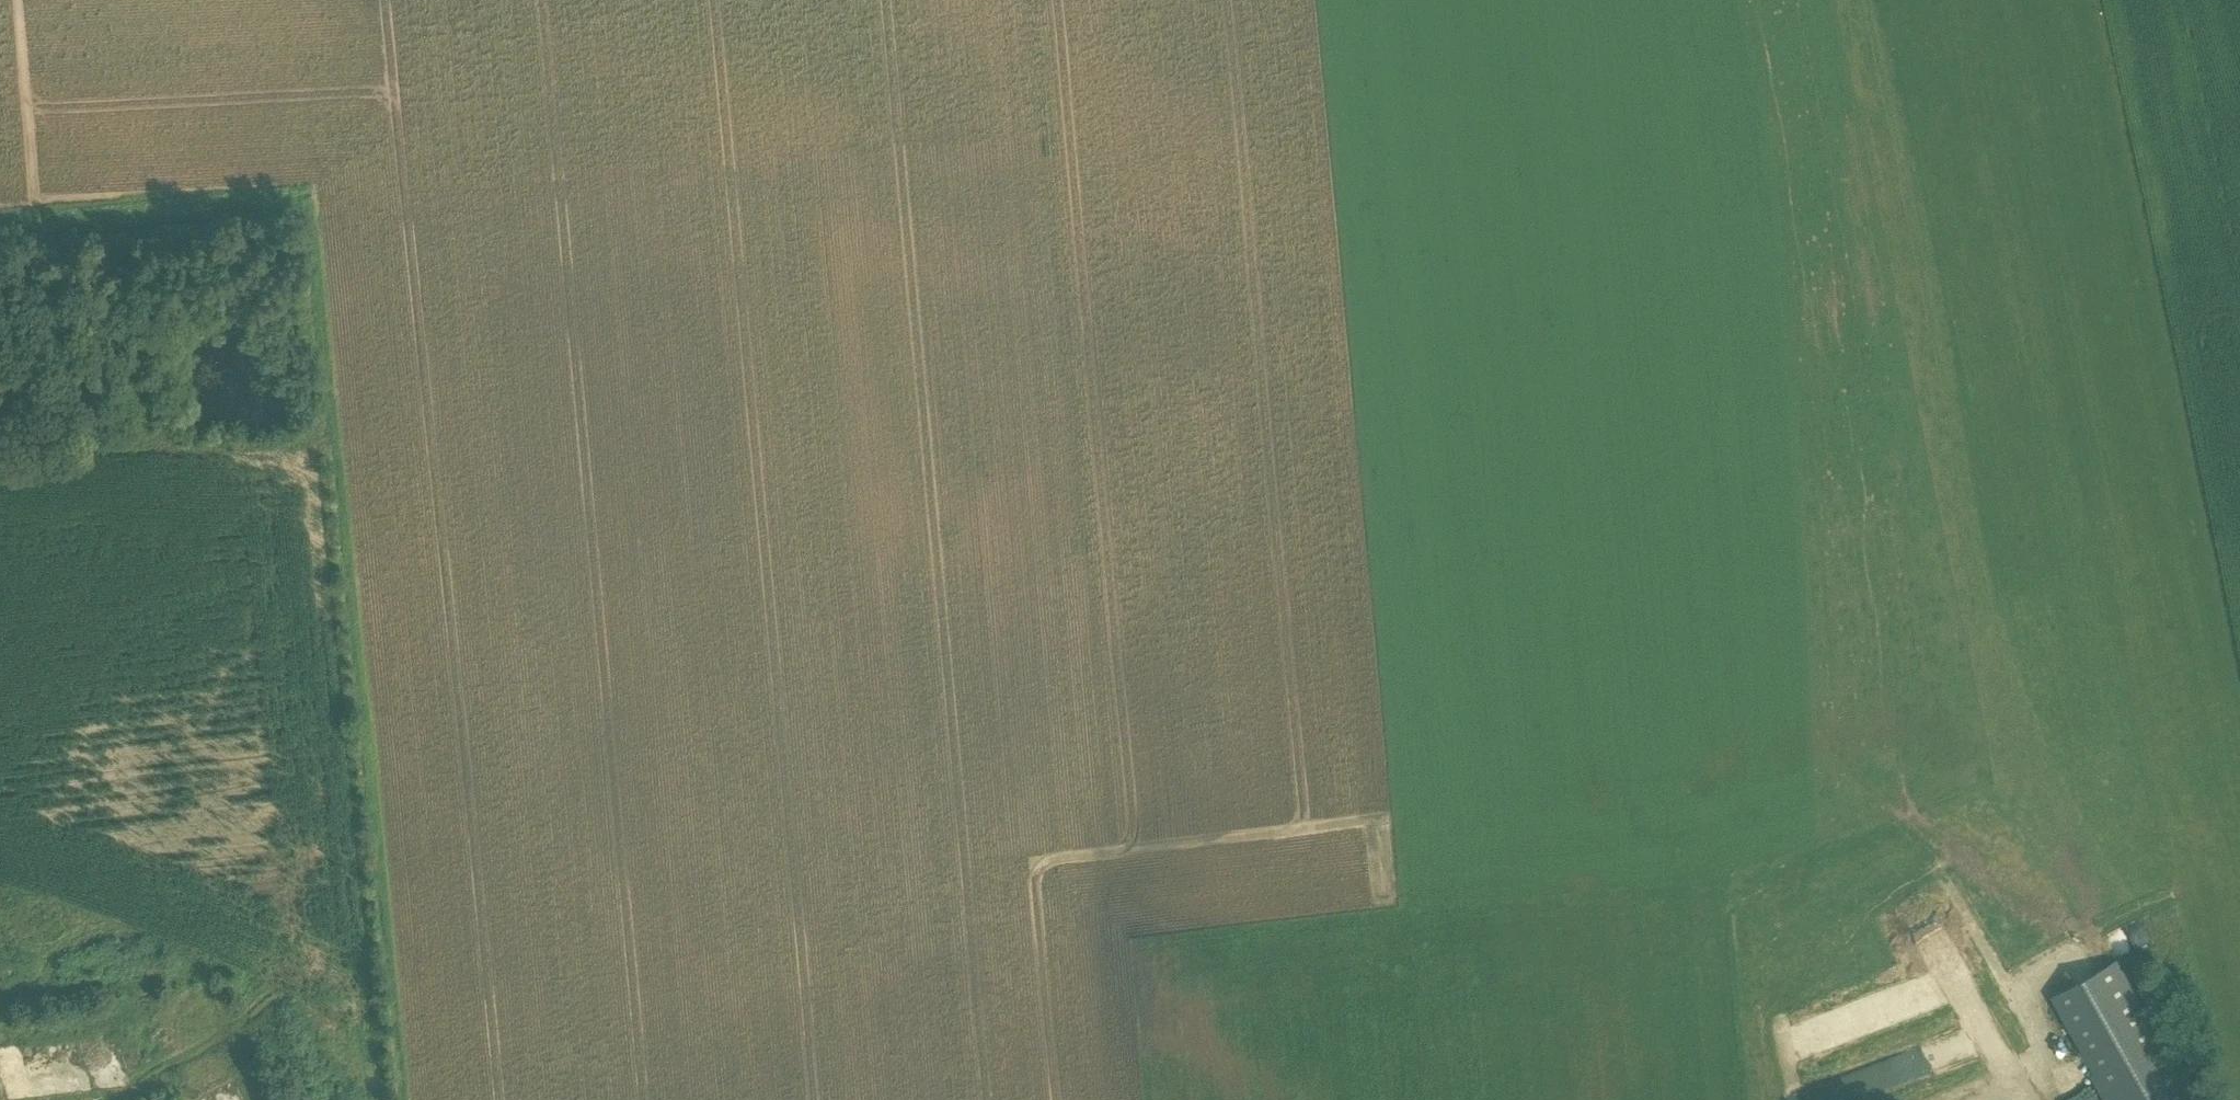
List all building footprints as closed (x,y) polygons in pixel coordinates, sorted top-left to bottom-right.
[(2131,946),(2153,941),(2148,917),(2126,921),(2131,946)] [(2093,1072),(2090,1075),(2105,1099),(2191,1099),(2197,1096),(2119,958),(2050,996),(2093,1072)]
